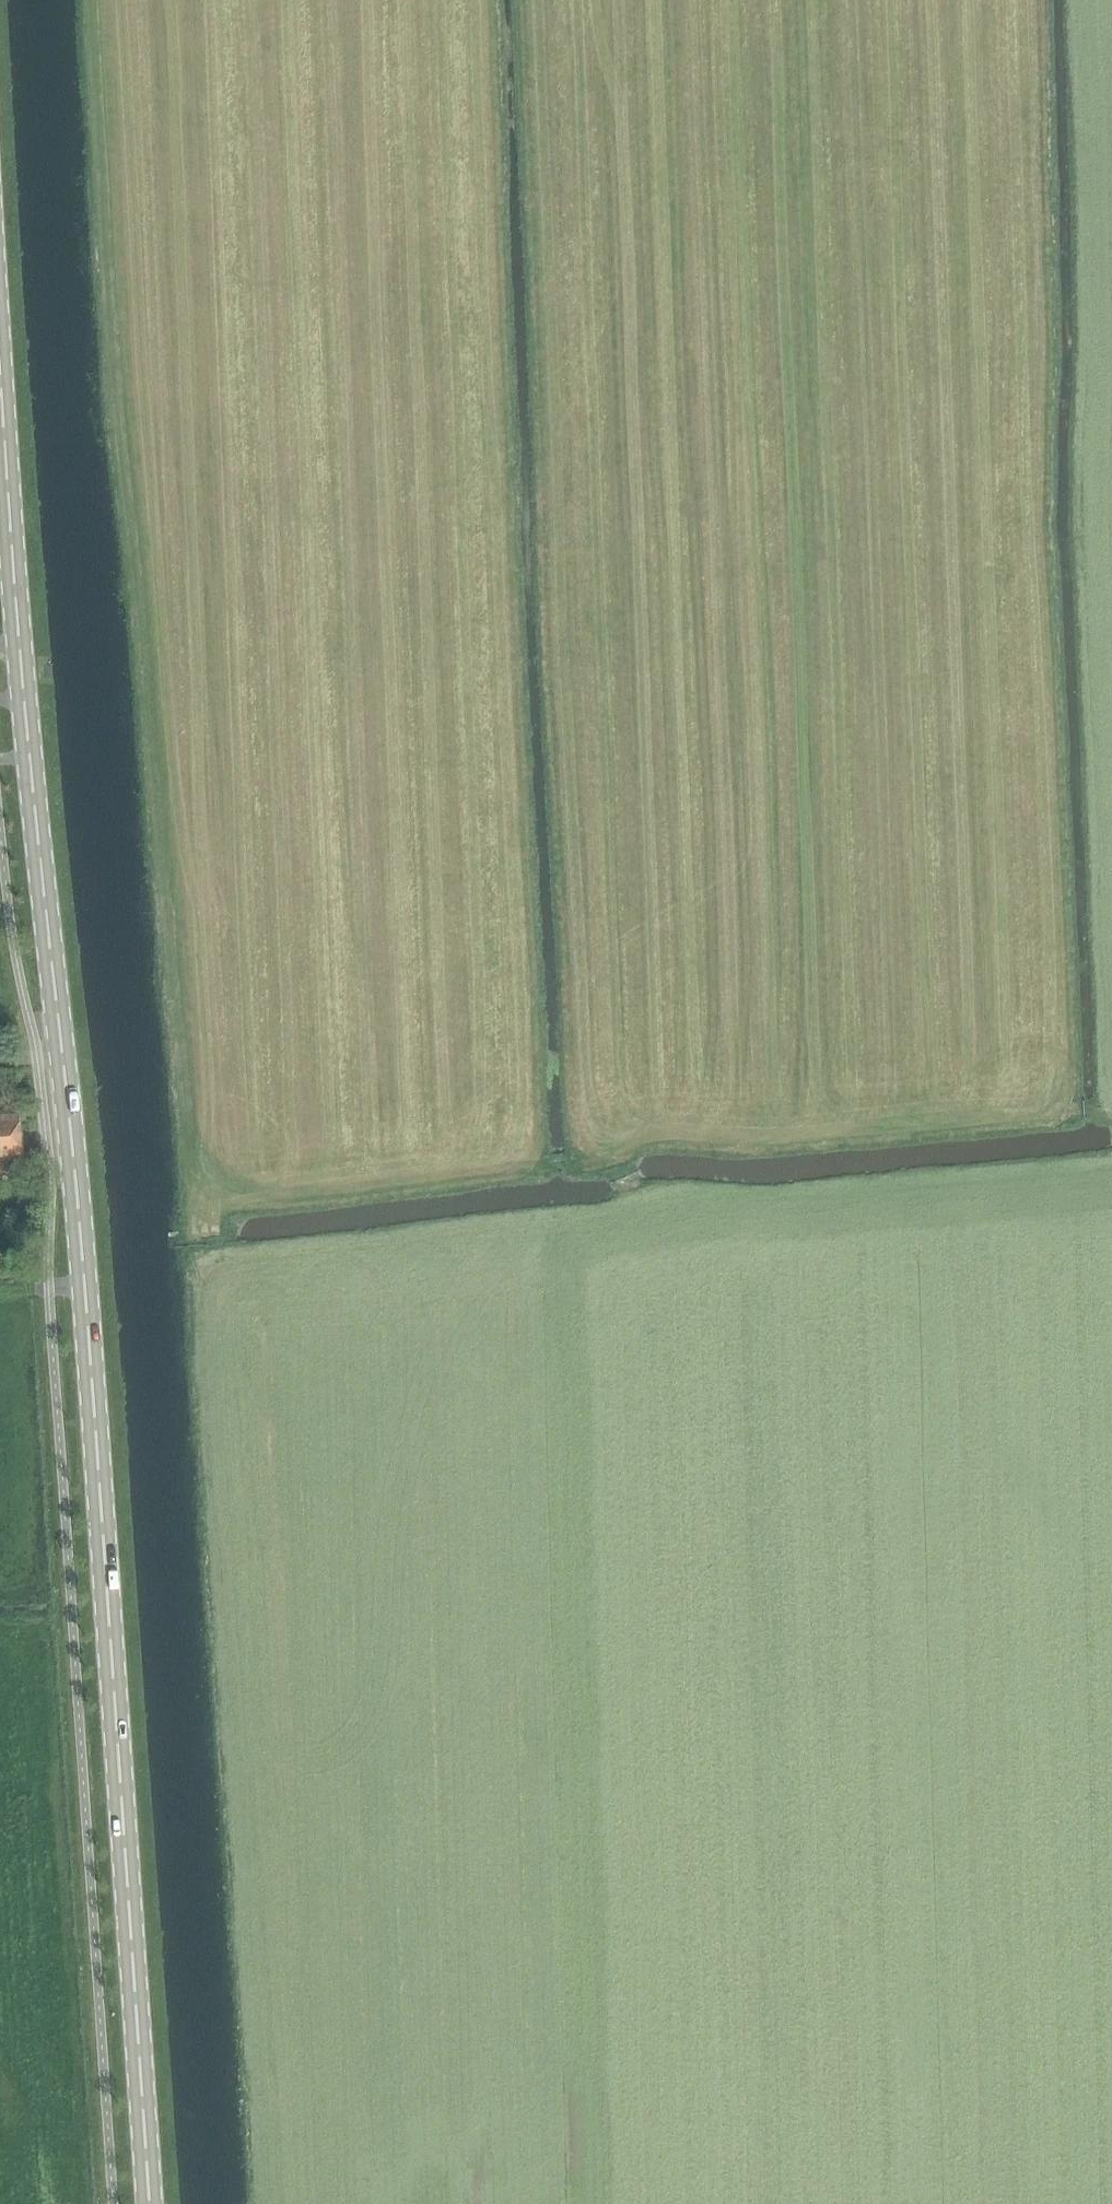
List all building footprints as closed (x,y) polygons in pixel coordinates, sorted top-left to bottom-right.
[(21,1152),(19,1114),(0,1115),(0,1153),(21,1152)]
